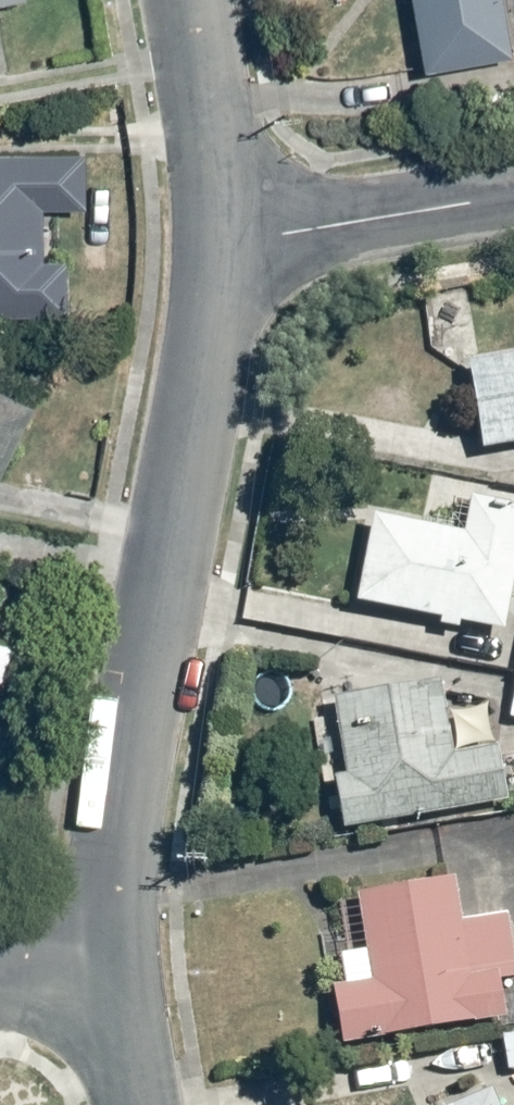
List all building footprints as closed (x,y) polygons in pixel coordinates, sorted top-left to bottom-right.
[(28,4),(28,0),(0,0),(0,9),(28,4)] [(503,0),(413,0),(426,74),(513,60),(513,56),(503,0)] [(0,159),(0,318),(67,317),(67,266),(45,266),(44,215),(86,214),(85,158),(0,159)] [(468,361),(483,451),(513,446),(513,353),(468,361)] [(374,516),(358,601),(505,630),(513,582),(513,505),(472,497),(464,533),(374,516)] [(0,598),(0,627),(11,603),(0,598)] [(20,647),(0,638),(0,692),(20,647)] [(441,681),(335,698),(348,773),(332,776),(341,829),(510,801),(501,745),(453,753),(441,681)] [(356,892),(370,978),(330,985),(340,1044),(505,1017),(499,980),(513,978),(513,954),(507,913),(462,921),(454,876),(356,892)] [(502,1033),(509,1074),(513,1073),(513,1031),(502,1033)] [(492,1088),(453,1104),(500,1104),(492,1088)]
